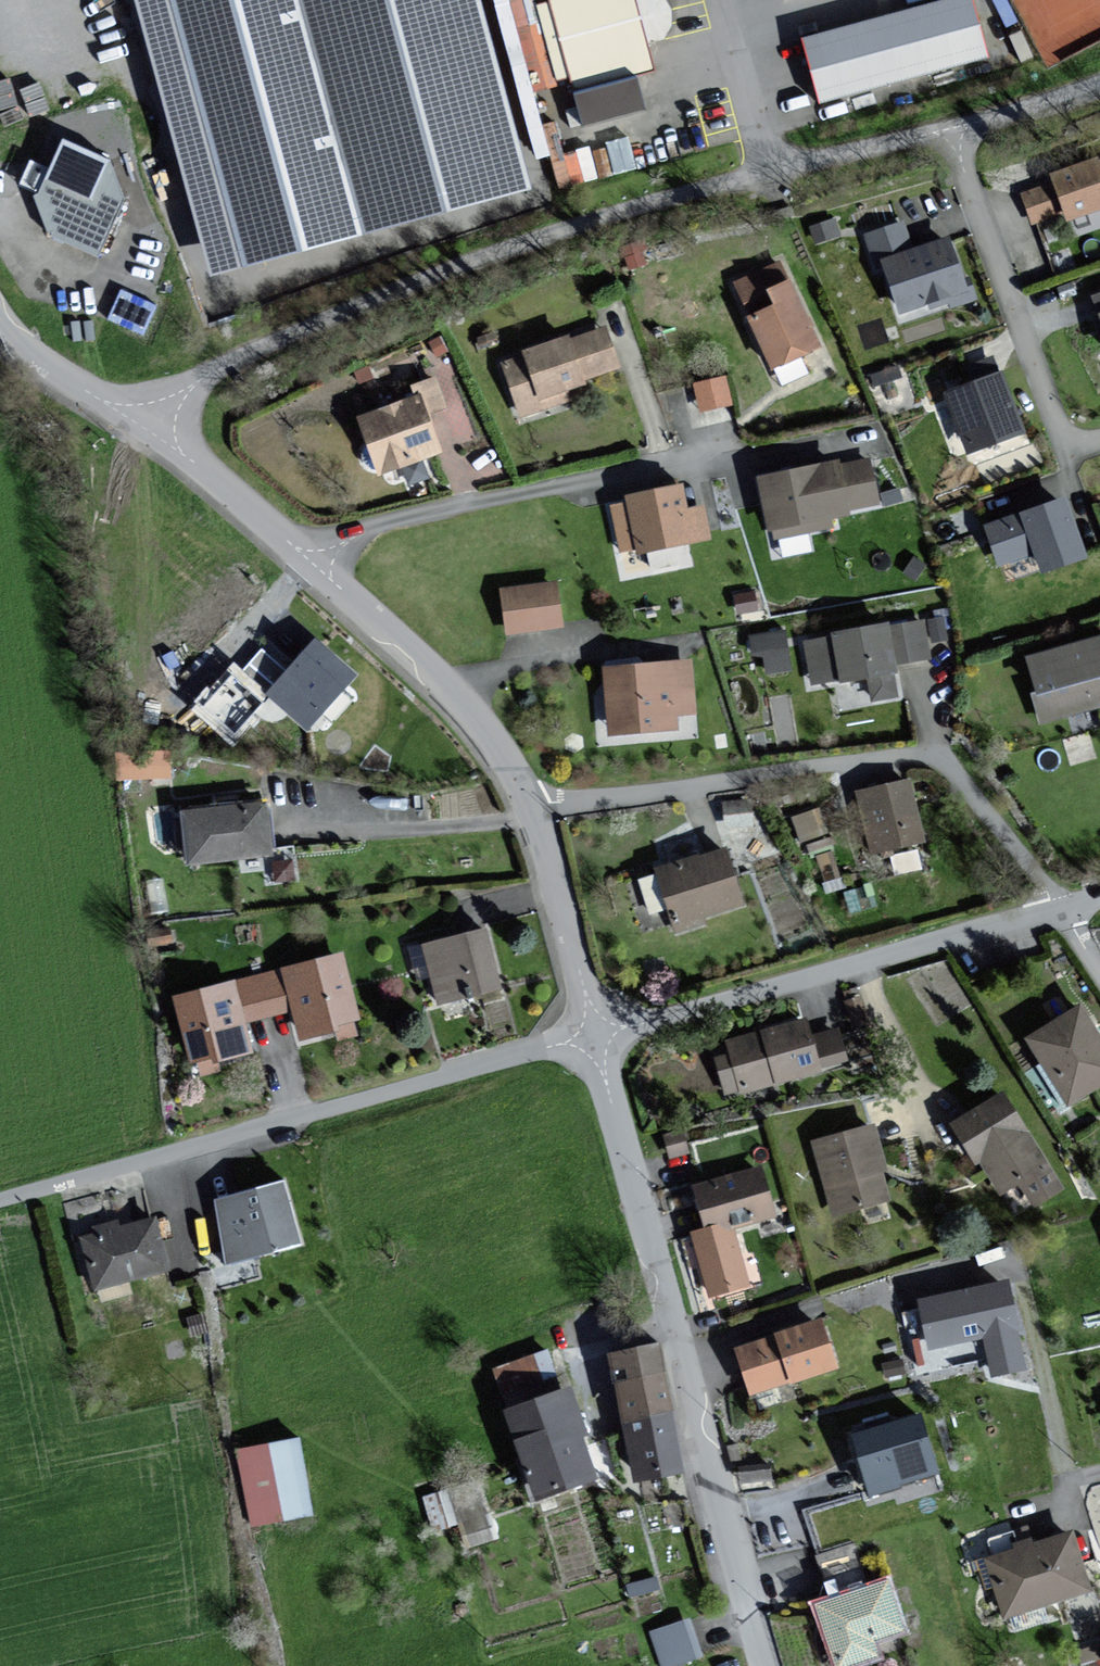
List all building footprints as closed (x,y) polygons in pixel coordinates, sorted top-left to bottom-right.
[(475,0),(165,0),(242,271),(529,190),(475,0)] [(641,46),(662,42),(668,28),(668,10),(661,0),(544,0),(546,7),(535,10),(555,83),(568,80),(571,94),(649,74),(641,46)] [(809,38),(824,99),(987,58),(973,0),(962,0),(809,38)] [(36,68),(0,79),(0,106),(3,118),(47,105),(36,68)] [(536,153),(548,151),(542,126),(531,129),(536,153)] [(551,149),(556,181),(595,175),(591,144),(551,149)] [(41,192),(50,232),(102,254),(118,216),(83,202),(100,162),(61,146),(41,192)] [(1053,175),(1055,180),(1024,192),(1036,224),(1068,212),(1071,219),(1099,208),(1099,157),(1053,175)] [(965,284),(949,235),(913,247),(905,220),(863,234),(879,281),(889,278),(901,317),(952,300),(956,311),(980,304),(973,282),(965,284)] [(834,238),(828,222),(805,230),(810,246),(834,238)] [(823,344),(780,262),(735,285),(778,367),(823,344)] [(614,372),(599,331),(566,343),(564,336),(515,353),(517,358),(499,365),(519,421),(567,403),(563,390),(614,372)] [(725,369),(691,376),(698,406),(732,398),(725,369)] [(1027,430),(1001,371),(947,395),(973,454),(1027,430)] [(441,410),(431,379),(406,388),(411,400),(354,420),(374,475),(438,453),(425,416),(441,410)] [(881,502),(873,458),(842,464),(841,460),(760,475),(770,530),(776,529),(778,537),(834,527),(832,517),(853,513),(852,507),(881,502)] [(682,510),(676,487),(620,499),(633,556),(708,539),(700,506),(682,510)] [(1088,557),(1070,498),(990,523),(1002,561),(1040,549),(1047,570),(1088,557)] [(563,628),(558,583),(501,589),(506,634),(563,628)] [(749,587),(733,589),(736,608),(751,606),(749,587)] [(765,667),(788,666),(787,625),(750,626),(751,650),(764,650),(765,667)] [(927,662),(921,626),(888,631),(888,627),(799,640),(806,689),(864,680),(867,702),(896,698),(891,667),(927,662)] [(315,640),(269,693),(308,726),(353,674),(315,640)] [(1020,663),(1037,726),(1099,710),(1099,642),(1020,663)] [(695,714),(690,662),(599,669),(605,736),(676,730),(674,716),(695,714)] [(269,693),(232,664),(196,709),(232,738),(269,693)] [(167,750),(118,751),(118,773),(168,772),(167,750)] [(922,845),(906,783),(853,796),(869,858),(922,845)] [(749,819),(749,796),(724,796),(725,820),(749,819)] [(278,851),(272,801),(184,811),(190,861),(278,851)] [(817,801),(791,810),(800,837),(826,828),(817,801)] [(742,906),(724,852),(654,874),(674,937),(708,926),(706,918),(742,906)] [(497,993),(482,932),(419,948),(434,1008),(497,993)] [(341,955),(287,969),(297,1007),(303,1034),(358,1020),(341,955)] [(235,982),(243,1012),(245,1020),(297,1007),(287,969),(235,982)] [(253,1051),(247,1027),(245,1020),(243,1012),(235,982),(179,997),(197,1065),(253,1051)] [(1077,1009),(1022,1045),(1066,1111),(1099,1089),(1099,1043),(1077,1009)] [(807,1040),(802,1022),(722,1042),(725,1056),(712,1059),(722,1096),(847,1064),(838,1031),(807,1040)] [(1063,1188),(1001,1094),(956,1123),(980,1161),(984,1159),(1005,1190),(1021,1180),(1037,1205),(1063,1188)] [(888,1201),(870,1129),(810,1143),(828,1216),(888,1201)] [(772,1213),(759,1169),(692,1188),(705,1233),(729,1226),(772,1213)] [(295,1246),(279,1186),(211,1205),(227,1264),(295,1246)] [(165,1272),(150,1219),(119,1228),(117,1220),(89,1228),(92,1236),(79,1239),(94,1292),(165,1272)] [(164,1224),(168,1269),(196,1266),(192,1222),(164,1224)] [(729,1226),(705,1233),(694,1236),(711,1294),(746,1284),(729,1226)] [(1028,1368),(1013,1282),(924,1298),(933,1346),(988,1336),(995,1374),(1028,1368)] [(833,1369),(817,1320),(731,1348),(747,1397),(833,1369)] [(663,1344),(614,1354),(627,1420),(676,1410),(663,1344)] [(562,1373),(553,1350),(492,1374),(501,1396),(562,1373)] [(567,1390),(565,1391),(500,1415),(532,1500),(592,1477),(578,1440),(585,1437),(569,1394),(567,1390)] [(688,1470),(676,1410),(627,1420),(639,1480),(688,1470)] [(943,1475),(924,1413),(854,1434),(873,1496),(943,1475)] [(312,1519),(300,1442),(234,1453),(247,1529),(312,1519)] [(432,1526),(459,1519),(464,1541),(494,1534),(479,1475),(423,1489),(432,1526)] [(1085,1593),(1068,1535),(983,1560),(1001,1618),(1085,1593)] [(815,1551),(825,1582),(862,1570),(852,1539),(815,1551)] [(883,1584),(812,1606),(831,1665),(857,1665),(876,1660),(871,1644),(900,1635),(883,1584)] [(686,1620),(645,1636),(657,1665),(683,1665),(701,1659),(686,1620)]
